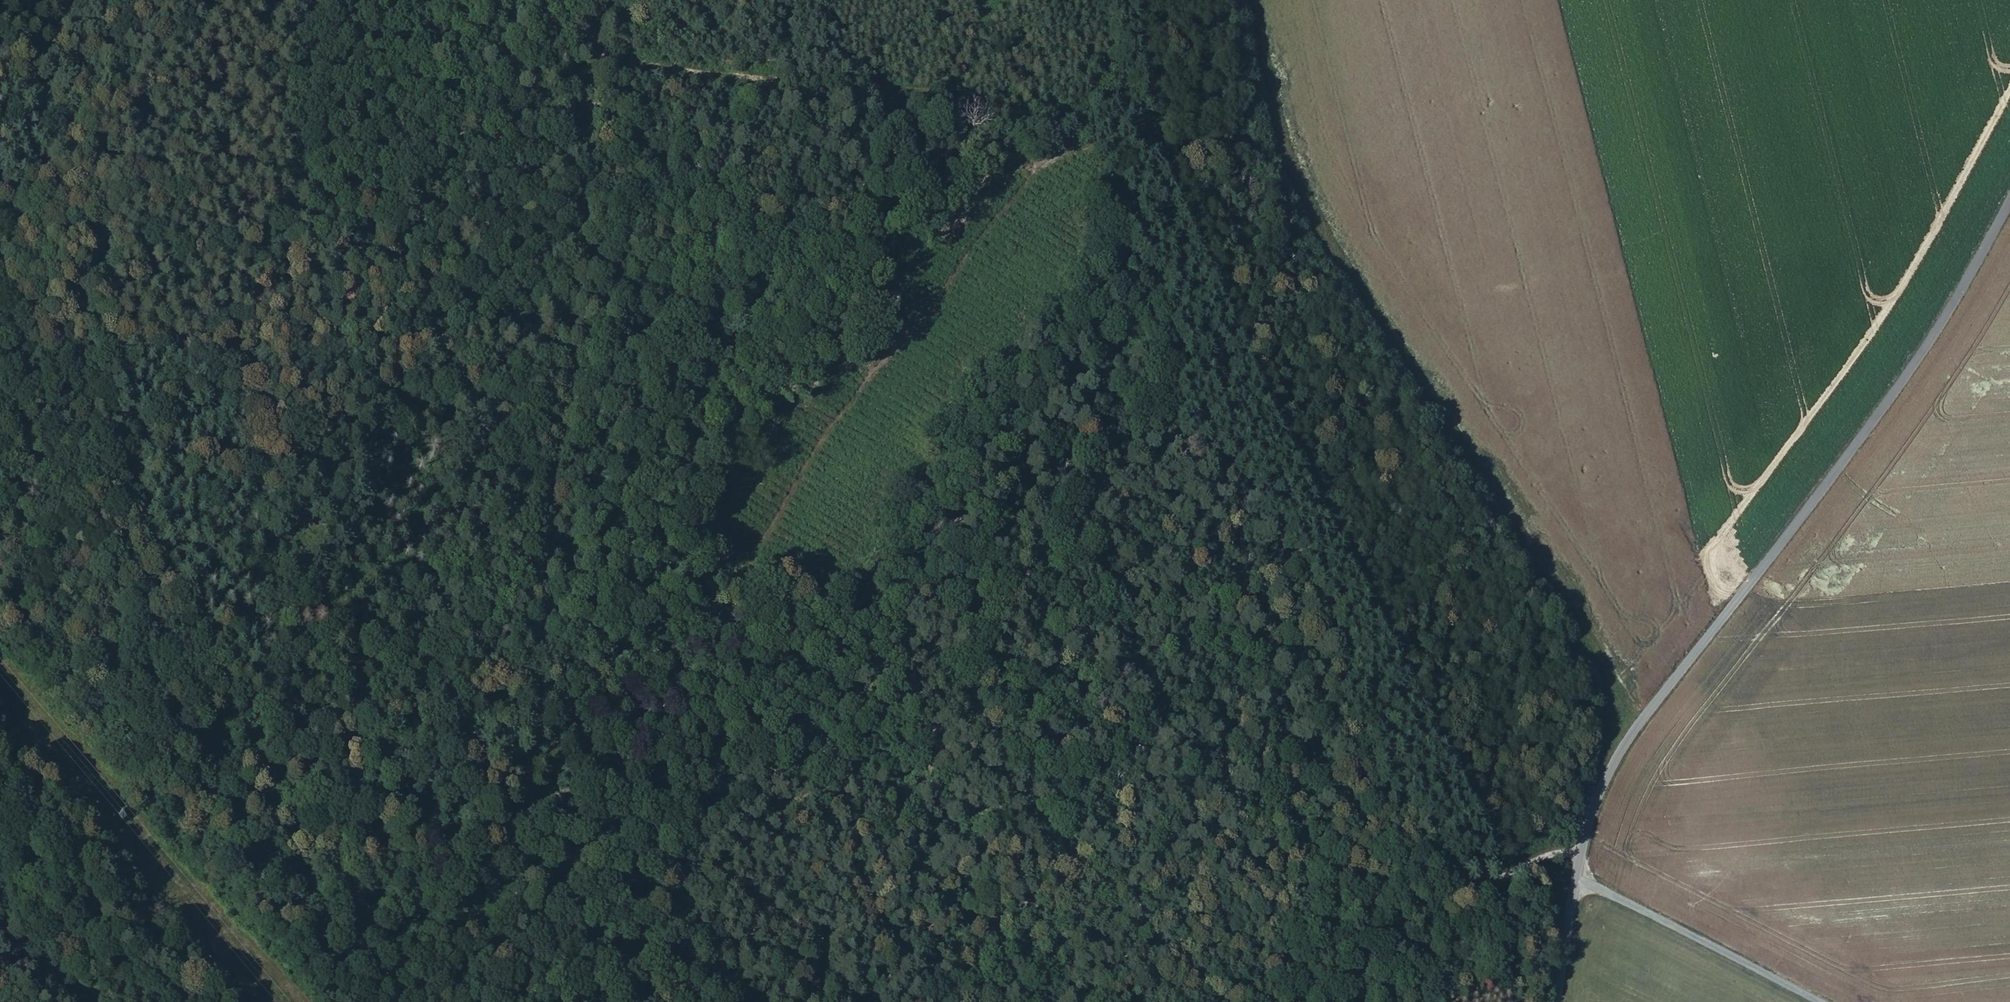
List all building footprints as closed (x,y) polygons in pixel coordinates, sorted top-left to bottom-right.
[(530,358),(522,347),(513,357),(517,364),(524,366),(530,358)]
